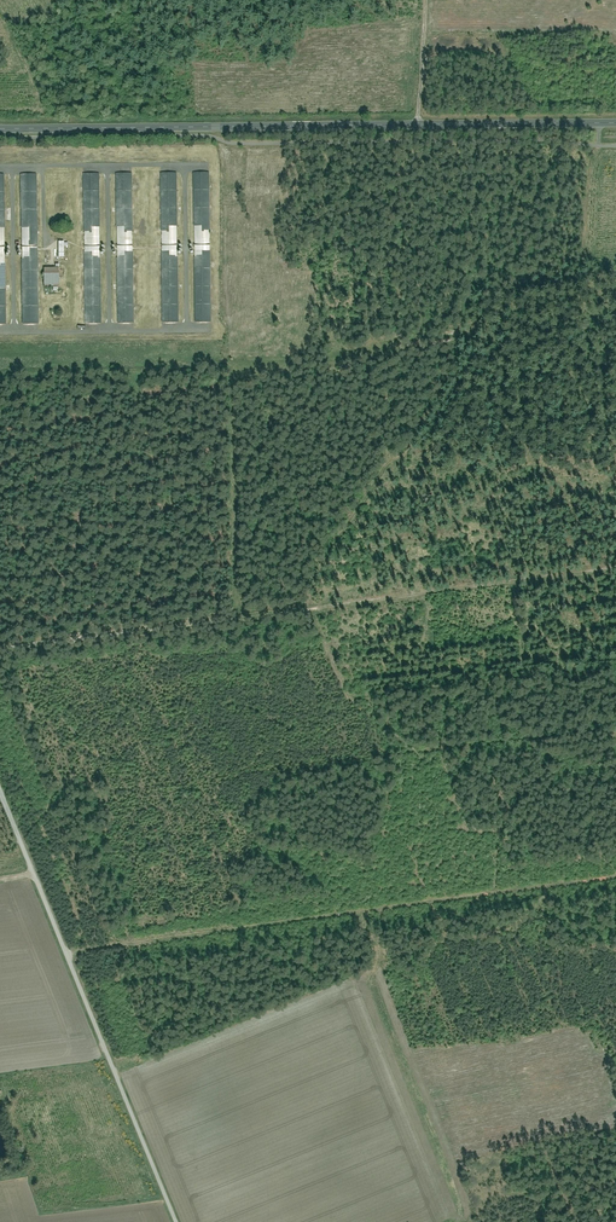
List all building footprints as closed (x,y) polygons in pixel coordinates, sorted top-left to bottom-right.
[(210,172),(194,172),(195,321),(211,321),(210,172)] [(100,173),(84,173),(85,322),(101,322),(100,173)] [(133,173),(116,173),(117,322),(134,322),(133,173)] [(178,173),(161,173),(162,322),(179,322),(178,173)] [(38,174),(21,174),(22,323),(39,323),(38,174)] [(44,286),(59,286),(59,267),(44,268),(44,286)]
